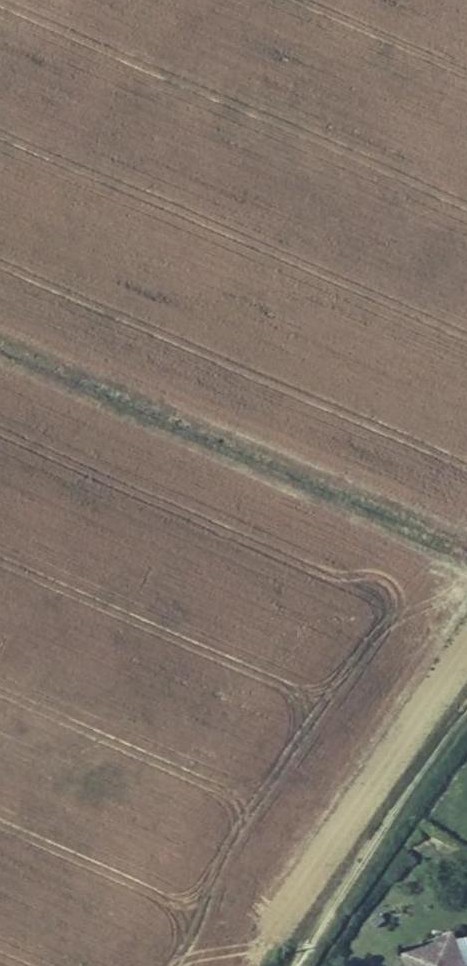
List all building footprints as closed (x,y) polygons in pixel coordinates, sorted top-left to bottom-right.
[(451,953),(439,956),(437,951),(409,960),(411,965),(454,965),(451,953)]
